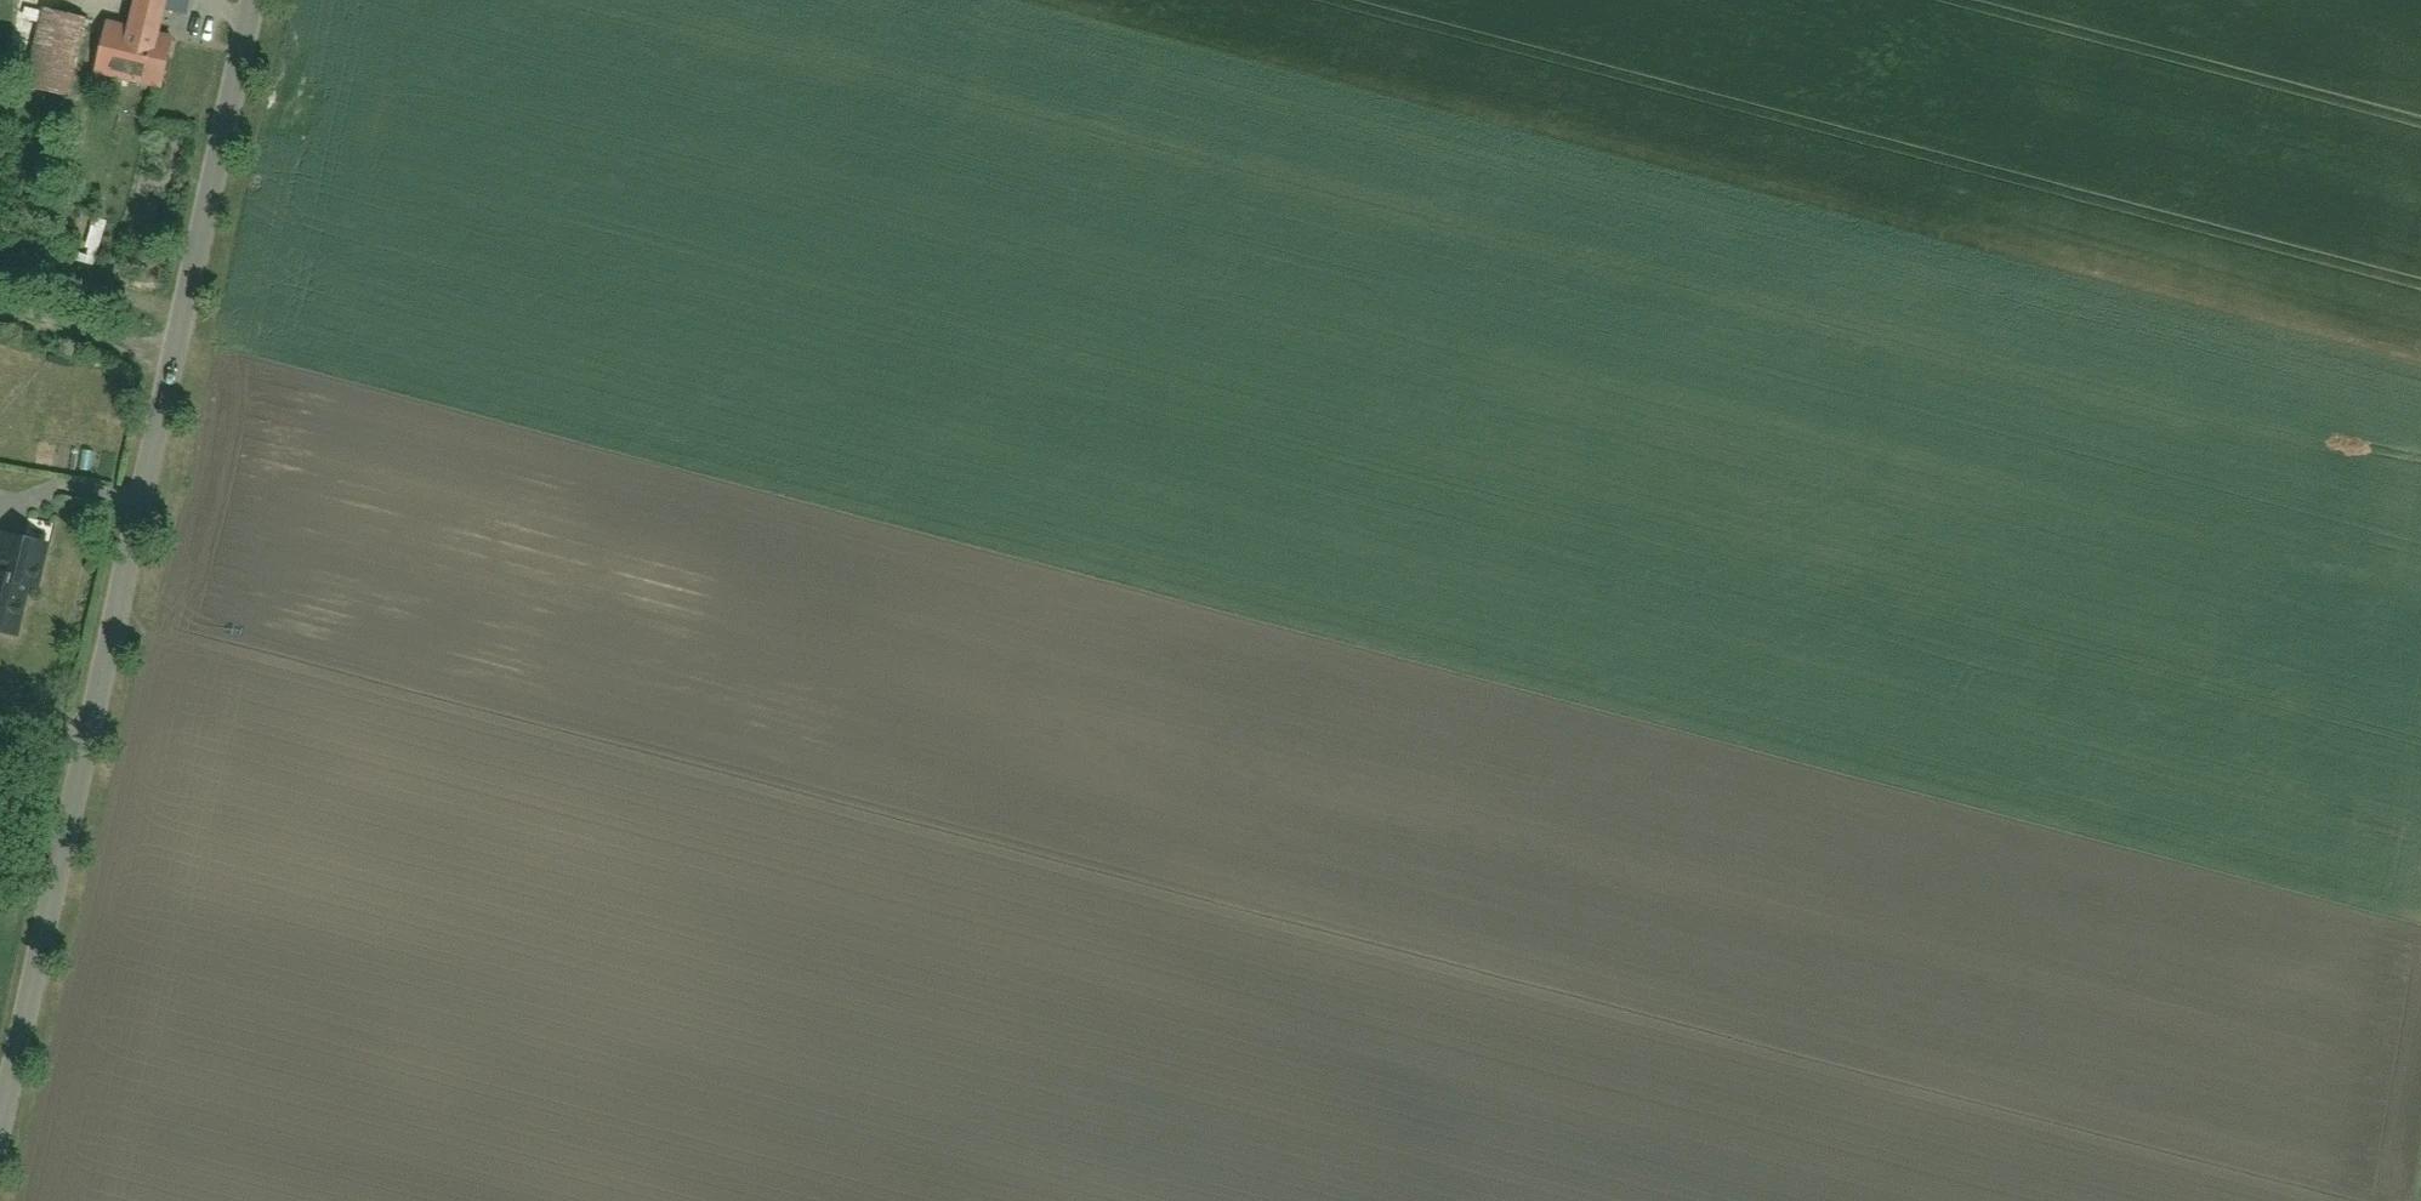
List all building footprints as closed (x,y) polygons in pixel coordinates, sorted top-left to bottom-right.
[(95,75),(161,94),(176,42),(160,38),(168,11),(189,17),(194,0),(131,0),(133,1),(125,29),(109,24),(95,75)] [(0,565),(0,637),(19,645),(55,554),(11,537),(0,565)]
